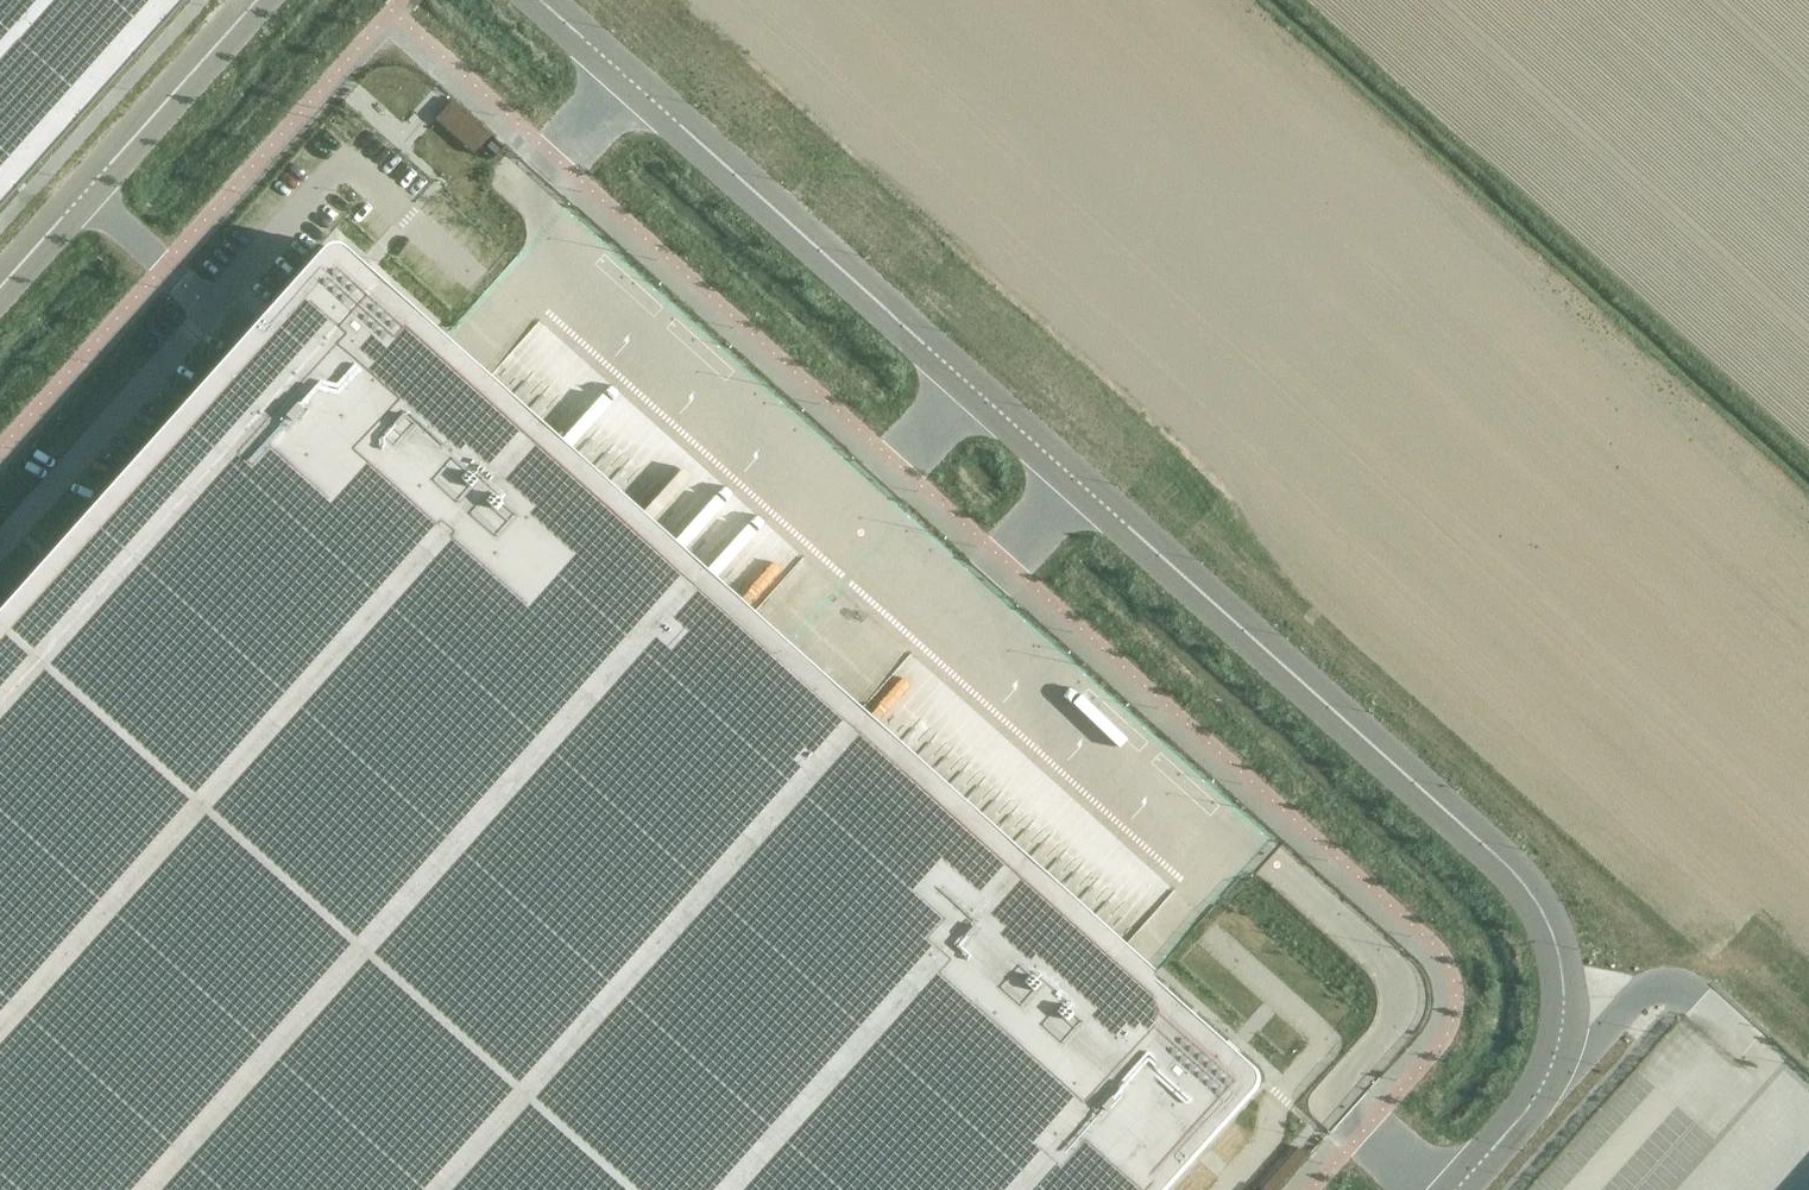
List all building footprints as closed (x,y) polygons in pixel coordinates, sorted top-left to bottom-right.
[(17,189),(24,182),(187,0),(0,0),(0,209),(17,189)] [(0,610),(0,632),(623,1189),(1168,1189),(1211,1143),(1247,1102),(1257,1091),(1259,1087),(1261,1083),(1260,1078),(1259,1073),(1255,1070),(1246,1061),(1185,1007),(411,314),(352,262),(342,252),(338,250),(333,248),(329,249),(324,250),(320,253),(311,264),(274,305),(0,610)] [(0,632),(0,1189),(623,1189),(0,632)] [(1123,932),(1156,898),(1149,891),(1116,925),(1123,932)] [(1309,1152),(1300,1144),(1262,1186),(1266,1189),(1275,1189),(1309,1152)]
